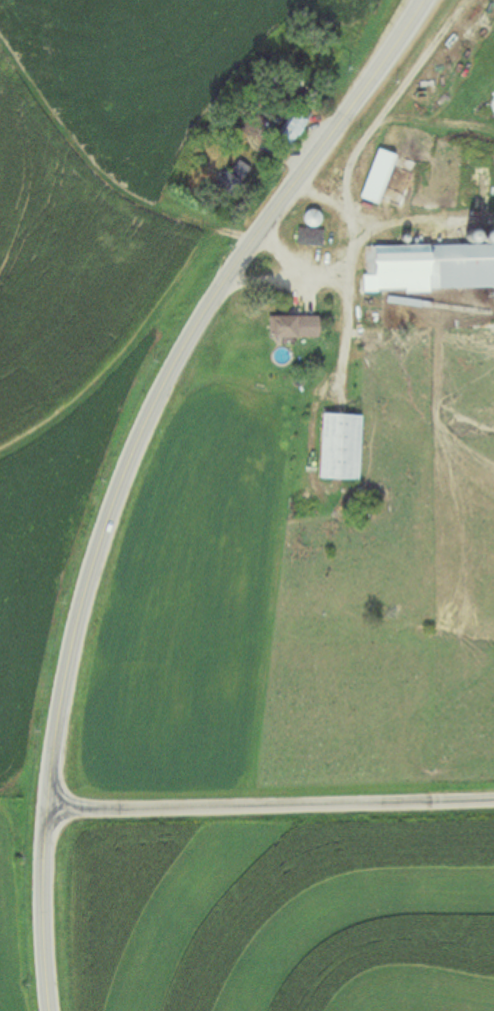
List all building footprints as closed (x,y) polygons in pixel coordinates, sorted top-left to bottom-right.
[(288,152),(309,116),(294,107),(272,143),(288,152)] [(358,201),(377,206),(393,157),(374,151),(358,201)] [(244,174),(232,164),(217,183),(228,192),(244,174)] [(322,231),(295,228),(294,247),(320,249),(322,231)] [(493,291),(493,230),(455,230),(455,232),(447,232),(448,247),(364,248),(364,276),(360,276),(360,292),(493,291)] [(314,317),(265,317),(265,340),(314,340),(314,317)] [(315,481),(354,482),(357,417),(318,416),(315,481)]
